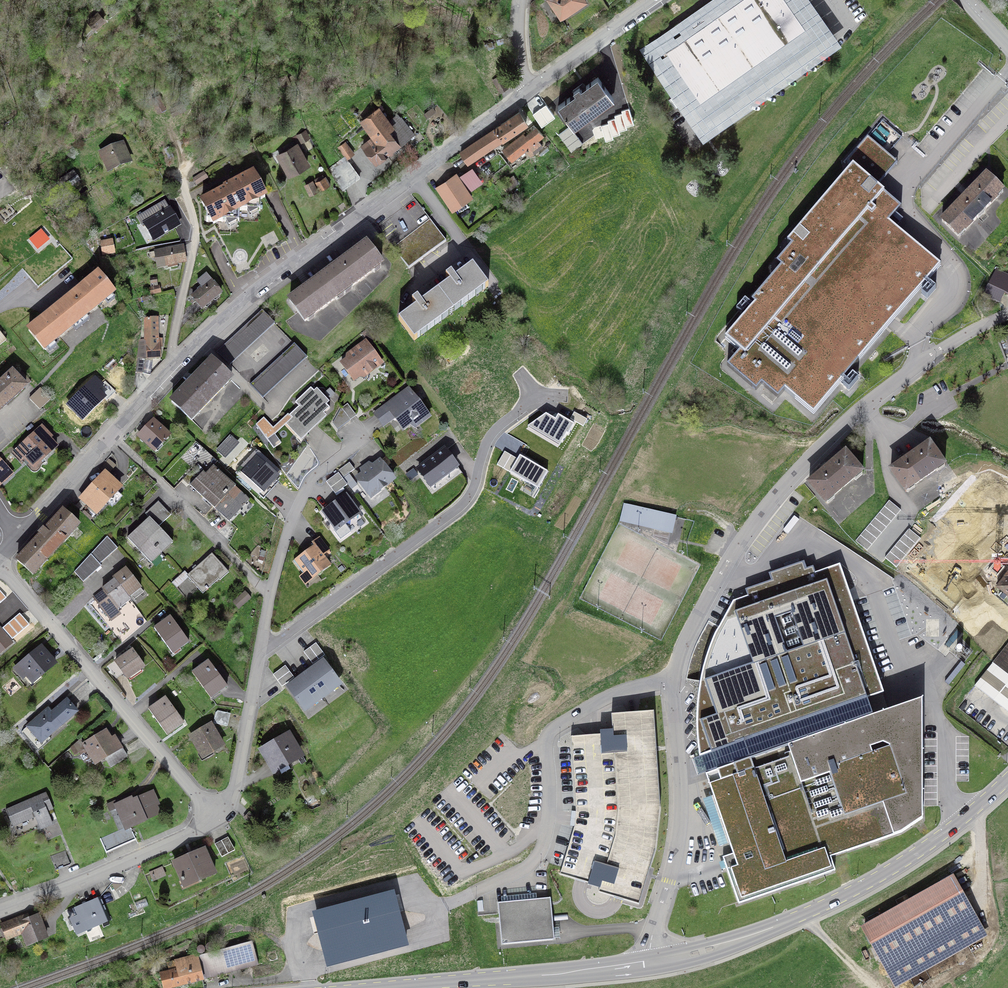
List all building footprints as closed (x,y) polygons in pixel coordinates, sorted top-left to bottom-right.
[(559,16),(570,8),(572,11),(586,2),(585,0),(548,0),(559,16)] [(841,42),(811,0),(710,0),(639,50),(703,140),(841,42)] [(88,21),(94,28),(104,20),(98,13),(88,21)] [(500,76),(493,80),(500,92),(507,88),(500,76)] [(573,90),(575,93),(558,106),(572,125),(612,96),(598,76),(581,89),(579,86),(573,90)] [(158,112),(165,109),(159,95),(152,99),(158,112)] [(174,115),(185,110),(182,104),(171,109),(174,115)] [(373,137),(363,146),(376,163),(413,134),(401,119),(392,126),(378,109),(362,122),(373,137)] [(461,152),(468,162),(526,123),(519,112),(461,152)] [(537,140),(543,134),(534,125),(528,131),(528,135),(525,136),(522,131),(515,137),(517,139),(503,150),(511,160),(525,149),(530,156),(542,145),(537,140)] [(571,152),(583,143),(570,126),(559,135),(571,152)] [(184,137),(187,145),(200,139),(196,132),(184,137)] [(876,168),(888,154),(867,137),(846,161),(853,167),(787,243),(791,247),(776,264),(780,268),(751,302),(755,305),(725,340),(739,352),(727,366),(756,391),(762,384),(778,398),(785,390),(813,415),(941,267),(896,228),(901,222),(894,217),(901,208),(866,178),(875,167),(876,168)] [(329,169),(342,190),(360,177),(346,159),(353,153),(349,148),(353,145),(350,141),(346,143),(345,142),(338,147),(345,157),(329,169)] [(297,145),(279,156),(289,174),(307,164),(297,145)] [(120,146),(99,155),(101,159),(103,158),(108,171),(127,162),(120,146)] [(164,149),(169,160),(174,157),(169,147),(164,149)] [(73,171),(59,180),(65,189),(79,180),(73,171)] [(204,172),(193,179),(197,185),(207,178),(204,172)] [(231,268),(286,239),(252,174),(225,188),(224,190),(202,202),(207,212),(206,222),(212,222),(214,225),(210,227),(231,268)] [(986,175),(942,221),(957,236),(964,229),(965,230),(978,217),(977,216),(983,210),(984,211),(996,198),(995,197),(1002,190),(986,175)] [(452,209),(470,196),(457,177),(438,190),(452,209)] [(316,182),(320,190),(328,186),(324,178),(316,182)] [(305,186),(310,195),(317,191),(312,182),(305,186)] [(415,199),(378,226),(409,269),(446,241),(415,199)] [(17,214),(9,203),(0,210),(0,218),(5,224),(17,214)] [(163,211),(159,204),(146,212),(150,218),(163,211)] [(152,220),(161,236),(179,225),(170,209),(152,220)] [(114,251),(112,242),(102,244),(104,253),(114,251)] [(343,262),(328,273),(343,293),(381,265),(366,245),(350,257),(349,256),(343,261),(343,262)] [(183,247),(155,252),(158,267),(168,265),(168,267),(178,266),(177,263),(185,262),(183,247)] [(436,294),(451,314),(488,287),(473,266),(456,279),(452,274),(446,277),(450,283),(436,294)] [(305,321),(343,293),(328,273),(310,286),(305,289),(306,290),(290,301),(305,321)] [(64,303),(78,321),(113,294),(98,275),(82,288),(64,303)] [(206,275),(197,283),(200,287),(198,289),(199,291),(192,297),(202,309),(221,293),(206,275)] [(984,295),(998,302),(1003,292),(989,285),(984,295)] [(161,292),(159,286),(149,288),(151,294),(161,292)] [(417,308),(399,321),(414,341),(451,314),(436,294),(422,304),(417,298),(412,302),(417,308)] [(78,321),(64,303),(29,331),(44,350),(46,348),(78,321)] [(263,313),(219,354),(230,365),(274,324),(263,313)] [(140,340),(138,358),(145,359),(159,357),(159,347),(162,347),(163,339),(158,339),(157,318),(145,319),(146,340),(140,340)] [(366,342),(352,351),(354,354),(351,356),(351,360),(347,360),(341,364),(354,380),(367,371),(367,368),(371,365),(373,365),(375,368),(382,363),(366,342)] [(296,346),(253,386),(263,398),(306,358),(296,346)] [(138,358),(136,372),(143,373),(145,359),(138,358)] [(189,384),(172,402),(189,418),(196,411),(198,413),(224,386),(222,384),(229,377),(211,361),(194,378),(191,375),(186,381),(189,384)] [(31,382),(21,371),(15,376),(12,373),(0,385),(0,411),(31,382)] [(95,379),(69,405),(82,419),(109,393),(95,379)] [(50,399),(40,388),(29,399),(40,409),(50,399)] [(289,415),(292,418),(286,423),(301,440),(308,434),(305,431),(330,408),(311,388),(295,402),(299,406),(289,415)] [(406,398),(390,411),(403,428),(425,411),(408,388),(402,393),(406,398)] [(341,408),(333,423),(337,430),(356,416),(347,404),(341,408)] [(546,412),(528,426),(560,444),(567,432),(568,433),(574,422),(558,413),(555,418),(546,412)] [(169,435),(154,421),(139,436),(154,451),(169,435)] [(56,446),(49,438),(50,437),(42,428),(43,427),(17,451),(19,450),(34,466),(33,468),(57,445),(56,446)] [(913,454),(891,471),(906,492),(906,491),(943,465),(944,465),(929,444),(913,455),(913,454)] [(418,469),(430,486),(457,466),(445,450),(418,469)] [(826,503),(826,502),(862,472),(845,452),(830,465),(824,470),(824,471),(809,483),(826,503)] [(259,453),(241,473),(264,494),(280,477),(265,463),(267,461),(259,453)] [(548,470),(520,455),(510,472),(538,488),(548,470)] [(116,466),(109,459),(100,469),(107,475),(116,466)] [(380,461),(357,478),(371,496),(393,480),(380,461)] [(338,473),(342,478),(354,469),(349,462),(337,471),(338,473)] [(412,465),(403,471),(407,476),(415,470),(412,465)] [(190,486),(217,511),(237,489),(213,466),(206,474),(203,472),(190,486)] [(193,469),(183,480),(188,485),(198,474),(193,469)] [(347,485),(342,478),(338,473),(326,482),(335,494),(347,485)] [(120,488),(105,474),(76,506),(81,511),(87,504),(97,513),(120,488)] [(249,500),(237,489),(217,511),(229,521),(249,500)] [(346,496),(323,512),(336,530),(334,531),(340,540),(351,532),(345,524),(350,524),(350,520),(359,514),(346,496)] [(145,513),(149,518),(158,527),(171,515),(170,513),(169,514),(158,503),(159,502),(158,501),(145,513)] [(867,551),(901,510),(889,501),(855,541),(867,551)] [(671,529),(674,517),(627,506),(621,517),(671,529)] [(40,536),(17,560),(32,575),(40,567),(39,565),(44,559),(46,560),(65,539),(64,537),(69,531),(71,533),(78,525),(63,511),(45,531),(43,529),(39,534),(40,536)] [(170,540),(158,527),(149,518),(128,538),(149,560),(170,540)] [(920,539),(909,529),(885,558),(897,567),(920,539)] [(107,537),(91,554),(100,564),(118,549),(107,537)] [(329,551),(319,538),(312,543),(315,547),(296,561),(310,580),(329,566),(321,555),(323,554),(324,555),(329,551)] [(101,566),(100,564),(91,554),(74,571),(83,582),(101,566)] [(184,572),(172,582),(176,587),(187,577),(203,594),(219,579),(220,580),(229,573),(212,554),(188,575),(184,572)] [(979,568),(992,579),(1002,567),(989,556),(979,568)] [(873,717),(867,699),(884,694),(840,566),(733,602),(715,635),(709,652),(704,668),(700,686),(698,703),(697,721),(698,738),(700,756),(706,754),(713,771),(706,774),(733,853),(723,857),(739,904),(835,871),(831,857),(902,833),(923,819),(922,700),(873,717)] [(126,568),(113,577),(115,580),(129,597),(141,588),(126,568)] [(1002,579),(997,585),(999,586),(998,588),(1007,597),(1007,575),(1004,581),(1002,579)] [(129,597),(115,580),(102,589),(104,591),(103,592),(102,591),(94,597),(108,615),(130,599),(129,597)] [(251,598),(245,591),(233,602),(239,609),(251,598)] [(172,654),(189,642),(171,617),(154,628),(172,654)] [(5,628),(16,641),(27,630),(17,619),(5,628)] [(9,643),(0,632),(0,651),(9,643)] [(325,655),(316,643),(304,652),(313,664),(325,655)] [(994,662),(1007,674),(1007,644),(994,662)] [(41,646),(15,669),(23,677),(26,674),(32,681),(32,682),(55,662),(54,662),(41,646)] [(144,667),(132,650),(116,662),(115,660),(107,666),(115,677),(122,671),(127,678),(144,667)] [(228,686),(224,680),(229,677),(221,666),(216,669),(209,660),(191,673),(210,699),(228,686)] [(339,683),(323,661),(306,674),(323,697),(330,692),(329,690),(339,683)] [(294,678),(285,666),(273,674),(282,686),(294,678)] [(314,701),(315,703),(323,697),(306,674),(288,687),(304,708),(314,701)] [(916,687),(915,683),(884,694),(885,698),(916,687)] [(165,697),(148,709),(167,735),(184,723),(165,697)] [(32,739),(36,736),(41,742),(48,736),(77,711),(67,700),(51,713),(47,709),(24,730),(32,739)] [(226,726),(229,713),(218,711),(216,712),(213,722),(226,726)] [(660,808),(653,711),(611,714),(612,729),(601,729),(601,733),(571,735),(576,813),(574,825),(559,876),(589,884),(588,887),(599,890),(598,892),(639,905),(656,848),(660,808)] [(211,725),(195,734),(197,737),(193,739),(203,756),(202,757),(223,745),(222,745),(211,725)] [(84,744),(85,745),(85,746),(95,763),(105,757),(110,766),(127,756),(122,747),(120,747),(115,738),(110,740),(106,733),(107,732),(93,740),(93,739),(84,744)] [(289,736),(263,751),(273,769),(273,770),(300,754),(289,736)] [(85,745),(84,744),(80,739),(71,748),(75,754),(85,746),(85,745)] [(30,800),(6,810),(13,826),(35,817),(39,827),(52,822),(48,811),(53,809),(46,792),(39,796),(40,797),(30,801),(30,800)] [(126,827),(126,828),(130,827),(159,813),(155,804),(157,803),(153,792),(136,800),(135,797),(116,805),(115,801),(107,805),(109,810),(117,807),(126,827)] [(261,825),(249,813),(244,818),(256,830),(261,825)] [(135,839),(130,827),(126,828),(126,827),(100,839),(106,852),(135,839)] [(228,837),(215,844),(222,857),(235,850),(228,837)] [(174,862),(184,887),(215,873),(204,849),(174,862)] [(65,851),(50,856),(56,870),(70,865),(65,851)] [(984,934),(952,878),(864,928),(896,984),(984,934)] [(408,945),(394,890),(313,911),(327,966),(408,945)] [(110,920),(100,898),(75,910),(79,917),(71,921),(77,934),(85,931),(86,932),(110,920)] [(551,898),(498,902),(502,945),(554,940),(551,898)] [(28,915),(1,925),(6,939),(22,933),(27,945),(46,937),(38,915),(29,918),(28,915)] [(216,950),(201,954),(207,978),(258,964),(251,936),(215,946),(216,950)] [(276,951),(267,953),(270,961),(278,959),(276,951)] [(207,978),(201,954),(167,963),(169,971),(160,973),(163,987),(168,987),(207,978)]
